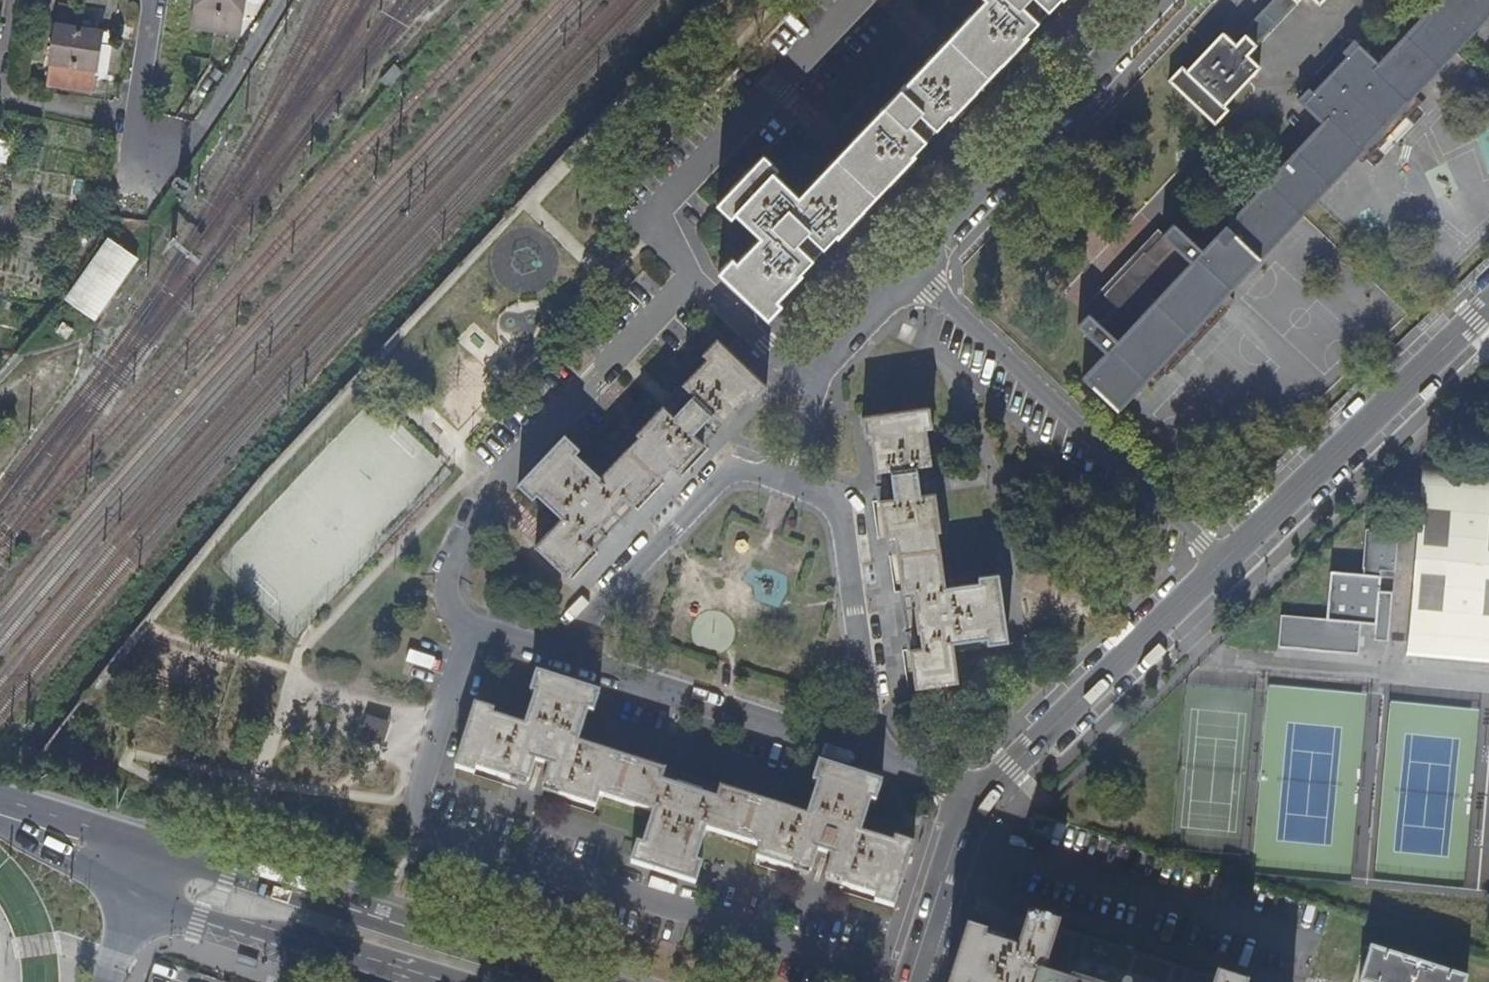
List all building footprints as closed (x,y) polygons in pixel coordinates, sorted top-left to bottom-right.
[(195,26),(217,30),(222,0),(199,0),(195,26)] [(217,30),(239,33),(245,0),(222,0),(217,30)] [(798,197),(783,183),(747,222),(761,236),(735,263),(730,260),(720,271),(770,318),(784,303),(780,298),(824,251),(940,129),(1055,7),(1061,0),(984,0),(798,197)] [(1379,62),(1355,40),(1344,51),(1347,54),(1313,90),(1309,87),(1298,99),(1322,123),(1222,228),(1225,230),(1204,252),(1175,225),(1147,254),(1144,252),(1134,263),(1136,266),(1121,282),(1118,281),(1107,293),(1108,296),(1079,326),(1106,353),(1082,378),(1091,387),(1095,386),(1119,409),(1151,376),(1156,381),(1164,373),(1166,375),(1229,311),(1225,308),(1233,300),(1228,294),(1260,260),(1262,262),(1305,216),(1317,203),(1346,174),(1344,172),(1354,161),(1361,167),(1370,158),(1368,156),(1377,147),(1379,149),(1409,116),(1408,115),(1416,106),(1417,107),(1423,101),(1418,94),(1429,82),(1430,83),(1458,55),(1472,40),(1488,22),(1488,0),(1438,0),(1379,62)] [(1296,0),(1273,0),(1243,31),(1246,35),(1257,45),(1259,47),(1300,5),(1297,2),(1296,0)] [(63,1),(60,21),(81,25),(84,4),(63,1)] [(108,8),(84,4),(81,25),(104,29),(108,8)] [(60,21),(50,80),(72,85),(81,25),(60,21)] [(81,25),(72,85),(94,88),(104,29),(81,25)] [(1257,45),(1246,35),(1237,45),(1224,34),(1188,72),(1183,68),(1171,81),(1215,124),(1230,109),(1225,104),(1260,68),(1246,55),(1257,45)] [(737,213),(747,222),(783,183),(774,174),(779,169),(765,155),(717,205),(732,219),(737,213)] [(66,300),(97,322),(140,261),(109,239),(102,250),(66,300)] [(703,446),(715,435),(727,422),(724,420),(735,409),(749,395),(752,399),(766,385),(718,340),(705,353),(710,357),(684,384),(682,382),(671,393),(659,405),(662,408),(636,433),(641,437),(600,478),(575,455),(579,450),(564,437),(518,487),(532,501),(538,495),(563,518),(536,548),(566,576),(603,537),(605,538),(613,530),(621,521),(620,518),(670,466),(676,471),(701,445),(703,446)] [(932,427),(928,407),(861,417),(864,437),(870,437),(874,469),(872,469),(875,486),(877,502),(879,502),(884,540),(894,539),(903,607),(900,608),(902,621),(904,633),(907,633),(914,686),(958,681),(953,641),(989,636),(991,645),(1009,642),(999,574),(981,577),(981,582),(945,588),(938,533),(941,532),(935,493),(938,492),(936,478),(933,462),(931,460),(925,428),(932,427)] [(1407,656),(1488,663),(1488,460),(1424,456),(1407,656)] [(1288,647),(1366,653),(1369,620),(1383,621),(1381,638),(1396,639),(1400,590),(1387,588),(1388,568),(1402,569),(1405,530),(1373,528),(1370,572),(1339,570),(1335,617),(1291,613),(1288,647)] [(894,908),(914,844),(895,838),(893,843),(860,833),(870,802),(873,803),(879,784),(818,764),(812,783),(816,785),(806,816),(703,784),(704,782),(692,778),(680,774),(679,776),(576,745),(587,712),(592,714),(599,693),(535,673),(529,694),(536,696),(525,728),(490,716),(492,711),(475,706),(454,769),(472,775),(475,770),(508,781),(510,777),(532,784),(557,792),(555,796),(594,808),(598,796),(655,814),(644,848),(638,846),(632,865),(696,886),(703,866),(696,864),(707,830),(760,846),(756,858),(791,870),(793,866),(818,873),(842,881),(841,885),(876,896),(874,902),(894,908)] [(363,716),(356,738),(378,745),(386,724),(363,716)] [(1029,919),(1017,954),(985,944),(986,939),(982,938),(977,954),(968,981),(1228,981),(1029,919)] [(982,938),(968,934),(953,981),(968,981),(977,954),(982,938)] [(1369,947),(1368,951),(1370,953),(1360,981),(1465,981),(1466,979),(1369,947)]
